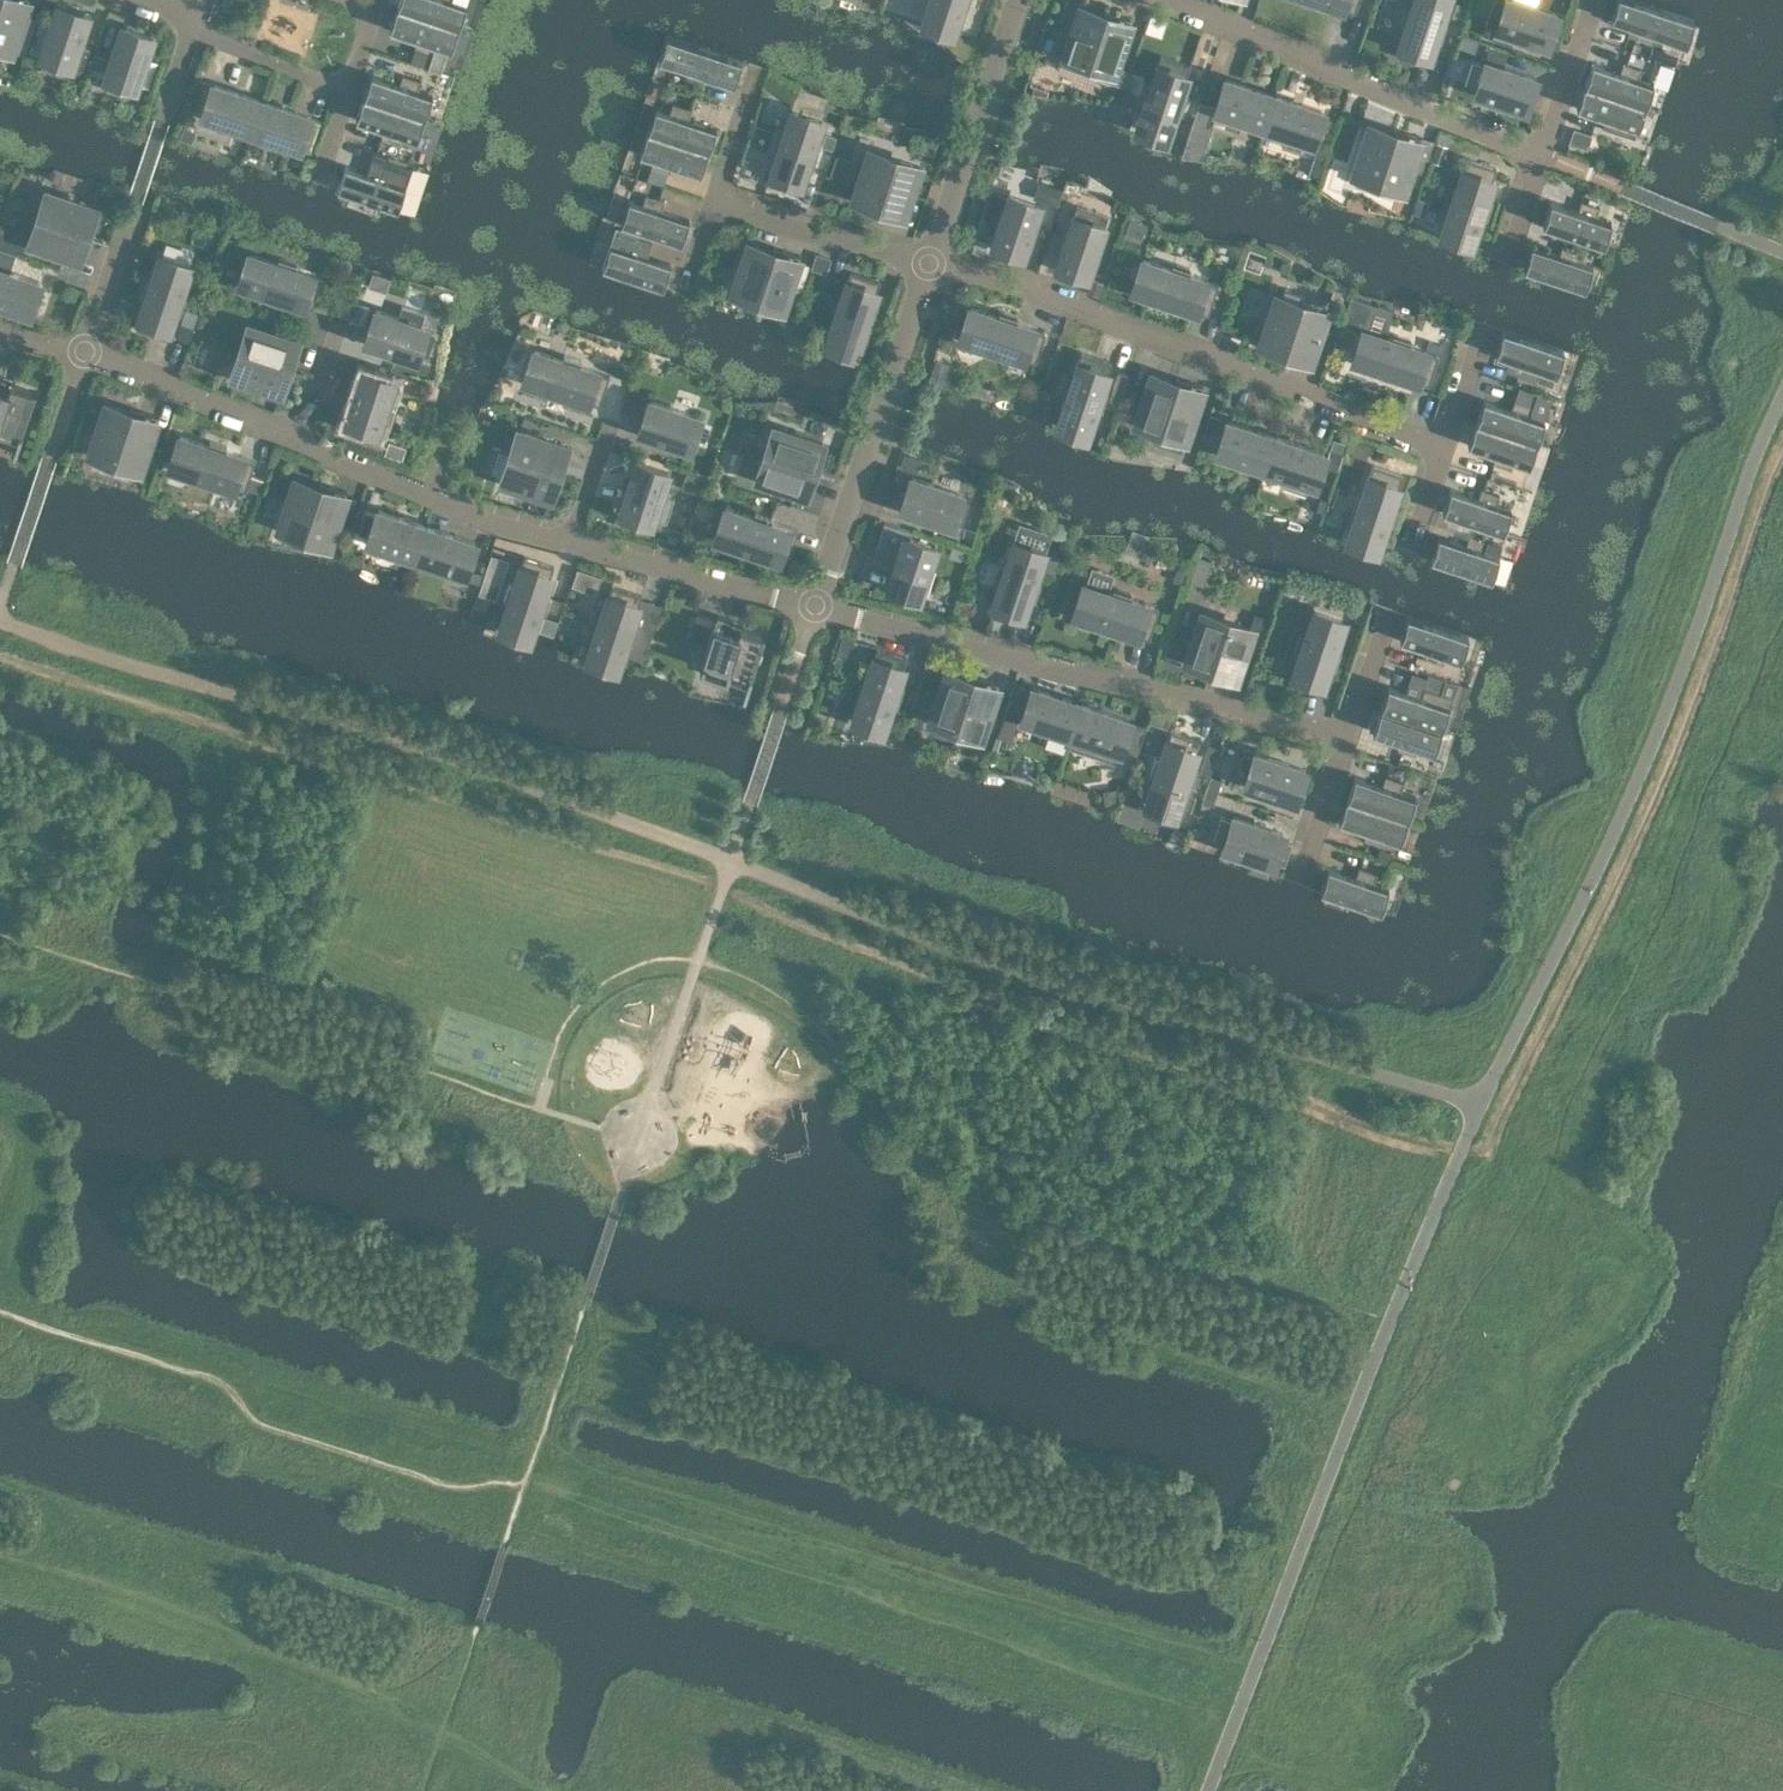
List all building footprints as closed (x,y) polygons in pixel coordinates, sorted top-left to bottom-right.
[(13,48),(26,53),(38,16),(25,11),(29,0),(0,0),(0,44),(13,48)] [(398,6),(403,8),(459,26),(467,3),(457,0),(400,0),(398,6)] [(963,3),(968,5),(970,0),(931,0),(924,21),(954,31),(963,3)] [(1358,0),(1306,0),(1306,1),(1323,6),(1325,1),(1355,11),(1358,0)] [(1411,10),(1406,8),(1400,25),(1406,27),(1396,55),(1427,65),(1436,37),(1441,39),(1447,22),(1441,20),(1448,0),(1415,0),(1411,10)] [(1457,0),(1451,16),(1462,20),(1468,4),(1457,0)] [(1521,0),(1493,0),(1486,23),(1497,27),(1494,37),(1512,43),(1515,33),(1546,43),(1556,12),(1521,0)] [(1694,20),(1635,0),(1617,0),(1611,18),(1639,28),(1636,37),(1654,43),(1657,34),(1686,43),(1694,20)] [(64,75),(68,64),(83,68),(89,51),(78,47),(89,16),(58,5),(41,55),(45,56),(41,68),(64,75)] [(1080,5),(1060,64),(1110,81),(1111,80),(1125,85),(1130,70),(1116,65),(1132,17),(1104,8),(1103,13),(1080,5)] [(397,6),(390,29),(403,33),(418,38),(411,61),(441,71),(448,48),(451,49),(459,26),(403,8),(398,6),(397,6)] [(128,97),(132,85),(136,86),(153,37),(122,27),(105,76),(109,77),(105,89),(128,97)] [(742,60),(667,35),(659,58),(688,68),(685,77),(703,83),(706,74),(734,83),(742,60)] [(1466,83),(1477,87),(1476,91),(1525,107),(1525,106),(1531,89),(1535,76),(1505,66),(1509,54),(1490,48),(1485,64),(1473,60),(1466,83)] [(95,52),(91,66),(100,69),(105,55),(95,52)] [(1191,64),(1161,54),(1151,82),(1146,80),(1140,97),(1146,99),(1136,126),(1166,137),(1176,109),(1181,111),(1187,94),(1181,92),(1191,64)] [(1593,62),(1585,85),(1645,105),(1645,104),(1646,104),(1653,82),(1639,77),(1642,68),(1624,62),(1621,71),(1593,62)] [(425,115),(426,116),(433,93),(419,88),(422,80),(403,73),(400,82),(372,73),(364,96),(425,116),(425,115)] [(1192,74),(1186,90),(1201,95),(1206,79),(1192,74)] [(1218,105),(1212,122),(1215,122),(1239,131),(1243,119),(1264,126),(1275,95),(1227,79),(1218,105)] [(214,84),(204,115),(252,131),(262,100),(214,84)] [(1577,107),(1599,114),(1596,123),(1605,126),(1620,131),(1635,136),(1645,105),(1585,85),(1584,85),(1577,107)] [(1531,89),(1525,106),(1535,109),(1541,92),(1531,89)] [(1308,140),(1313,142),(1323,111),(1275,95),(1264,126),(1286,133),(1282,144),(1304,152),(1308,140)] [(403,134),(417,139),(425,116),(364,96),(356,118),(385,128),(382,137),(400,143),(403,134)] [(262,100),(252,131),(300,147),(311,151),(322,120),(310,116),(262,100)] [(1200,100),(1192,127),(1212,133),(1215,122),(1212,122),(1218,105),(1200,100)] [(670,111),(656,106),(648,129),(709,150),(709,149),(717,127),(688,117),(691,108),(674,102),(670,111)] [(777,154),(768,182),(798,192),(807,165),(813,166),(818,149),(813,147),(822,120),(792,110),(783,137),(778,136),(772,153),(777,154)] [(192,141),(198,129),(185,123),(180,136),(192,141)] [(1392,131),(1370,123),(1354,171),(1359,173),(1356,182),(1375,189),(1378,179),(1404,188),(1411,168),(1415,154),(1421,136),(1394,126),(1392,131)] [(1593,133),(1574,127),(1569,143),(1588,149),(1593,133)] [(673,163),(701,172),(709,150),(648,129),(648,130),(647,130),(640,152),(655,157),(652,166),(669,172),(673,163)] [(837,135),(826,131),(822,144),(832,148),(837,135)] [(1437,141),(1431,160),(1441,163),(1447,145),(1437,141)] [(870,148),(854,196),(877,203),(875,208),(902,217),(920,165),(870,148)] [(346,164),(338,188),(398,208),(412,166),(388,158),(389,155),(374,150),(367,171),(346,164)] [(836,154),(830,174),(845,179),(851,159),(836,154)] [(1415,154),(1411,168),(1423,172),(1427,158),(1415,154)] [(1497,167),(1467,157),(1457,187),(1451,186),(1446,203),(1451,205),(1442,232),(1472,242),(1481,215),(1486,216),(1492,199),(1487,197),(1497,167)] [(1313,159),(1308,173),(1320,177),(1324,163),(1313,159)] [(1043,197),(1059,203),(1064,188),(1048,183),(1043,197)] [(92,231),(88,230),(95,207),(47,191),(30,241),(83,258),(92,231)] [(995,191),(986,218),(1000,223),(993,243),(1024,253),(1040,204),(1009,194),(1008,196),(995,191)] [(644,202),(629,197),(621,221),(682,242),(690,218),(662,208),(664,199),(647,193),(644,202)] [(1551,199),(1543,223),(1603,244),(1611,220),(1597,215),(1600,206),(1582,200),(1579,209),(1551,199)] [(1057,264),(1088,275),(1108,214),(1077,204),(1057,264)] [(1130,217),(1125,232),(1142,238),(1147,223),(1130,217)] [(616,225),(603,266),(663,286),(671,262),(648,254),(654,237),(616,225)] [(0,246),(0,248),(16,253),(25,256),(30,243),(4,235),(0,246)] [(749,242),(733,289),(783,306),(801,254),(773,245),(772,249),(749,242)] [(1532,244),(1524,267),(1585,287),(1593,264),(1578,259),(1581,250),(1563,244),(1560,253),(1532,244)] [(29,312),(39,280),(10,271),(16,253),(0,248),(0,302),(29,312)] [(816,252),(811,267),(826,272),(831,258),(816,252)] [(313,307),(323,277),(295,268),(297,263),(280,257),(278,262),(250,253),(240,283),(268,292),(266,298),(284,303),(285,298),(313,307)] [(137,328),(167,338),(176,310),(181,312),(187,295),(181,293),(191,265),(161,255),(152,283),(146,281),(140,298),(146,300),(137,328)] [(1209,314),(1219,284),(1188,274),(1190,268),(1173,263),(1171,268),(1143,259),(1133,289),(1161,298),(1159,303),(1176,309),(1178,304),(1209,314)] [(881,280),(851,270),(841,298),(836,296),(830,313),(836,315),(827,342),(857,352),(866,325),(871,326),(877,309),(872,308),(881,280)] [(833,274),(830,283),(838,286),(841,277),(833,274)] [(1091,277),(1086,291),(1100,296),(1105,282),(1091,277)] [(1309,363),(1327,311),(1300,302),(1303,293),(1285,287),(1282,296),(1276,294),(1260,342),(1283,349),(1281,354),(1309,363)] [(1334,287),(1328,303),(1340,307),(1346,291),(1334,287)] [(1231,293),(1221,290),(1216,307),(1225,310),(1231,293)] [(1352,294),(1337,339),(1358,346),(1364,329),(1366,330),(1375,302),(1352,294)] [(219,300),(207,296),(203,308),(211,310),(216,307),(219,300)] [(339,296),(334,312),(349,317),(354,301),(339,296)] [(357,301),(351,318),(364,323),(370,306),(357,301)] [(377,309),(366,340),(415,356),(417,352),(428,356),(436,333),(424,330),(426,325),(421,323),(425,312),(402,304),(398,316),(377,309)] [(185,307),(175,337),(189,341),(199,311),(185,307)] [(971,307),(961,337),(988,346),(987,351),(1004,357),(1005,352),(1036,362),(1046,332),(1015,322),(1017,316),(1000,310),(998,316),(971,307)] [(249,324),(233,374),(281,390),(288,367),(293,369),(302,342),(249,324)] [(1429,384),(1439,354),(1409,344),(1411,339),(1393,333),(1392,338),(1366,330),(1364,329),(1358,346),(1354,359),(1382,368),(1380,374),(1397,379),(1399,374),(1429,384)] [(1503,329),(1496,353),(1509,358),(1506,366),(1516,369),(1515,372),(1526,376),(1552,385),(1556,373),(1564,349),(1503,329)] [(1438,353),(1441,343),(1429,339),(1426,349),(1438,353)] [(600,404),(610,374),(580,364),(581,359),(564,353),(562,359),(535,349),(525,379),(552,389),(551,394),(568,400),(570,394),(600,404)] [(1066,396),(1057,423),(1087,433),(1096,406),(1101,407),(1107,390),(1102,389),(1111,361),(1081,351),(1072,379),(1066,377),(1061,394),(1066,396)] [(935,359),(928,379),(943,384),(950,364),(935,359)] [(347,419),(378,429),(380,425),(391,428),(399,406),(387,402),(395,380),(364,370),(347,419)] [(1116,377),(1110,396),(1120,399),(1126,380),(1128,374),(1119,371),(1116,377)] [(1152,372),(1136,420),(1162,429),(1158,442),(1181,450),(1204,384),(1176,375),(1175,380),(1152,372)] [(418,379),(402,374),(398,387),(413,392),(418,379)] [(3,381),(4,376),(0,375),(0,433),(17,438),(13,452),(16,453),(36,391),(3,381)] [(1125,386),(1120,401),(1132,405),(1137,390),(1125,386)] [(1520,386),(1515,399),(1533,405),(1538,392),(1520,386)] [(1484,398),(1476,422),(1536,442),(1537,441),(1538,441),(1545,419),(1530,414),(1533,405),(1515,399),(1512,408),(1484,398)] [(689,447),(700,416),(650,400),(640,431),(689,447)] [(140,468),(158,415),(131,406),(129,411),(106,403),(90,451),(140,468)] [(1210,414),(1204,432),(1214,435),(1220,417),(1210,414)] [(1228,419),(1218,450),(1266,466),(1276,435),(1228,419)] [(1515,459),(1529,464),(1536,442),(1476,422),(1475,422),(1468,444),(1496,453),(1494,462),(1512,468),(1515,459)] [(822,442),(774,426),(758,476),(810,494),(819,466),(815,465),(822,442)] [(562,474),(571,446),(519,429),(502,479),(550,495),(558,472),(562,474)] [(1314,482),(1324,451),(1276,435),(1266,466),(1287,473),(1283,485),(1306,492),(1310,481),(1314,482)] [(180,436),(170,466),(198,475),(197,481),(214,486),(216,481),(246,491),(256,461),(225,451),(227,445),(210,440),(208,445),(180,436)] [(1331,449),(1325,467),(1337,471),(1343,453),(1331,449)] [(902,452),(897,466),(915,472),(920,458),(902,452)] [(637,461),(621,510),(652,520),(653,517),(667,521),(674,498),(661,494),(668,471),(637,461)] [(1393,504),(1403,474),(1373,464),(1363,494),(1357,492),(1352,509),(1357,511),(1348,539),(1378,549),(1387,521),(1392,523),(1398,506),(1393,504)] [(264,478),(252,474),(247,488),(259,492),(264,478)] [(912,477),(902,508),(951,524),(952,520),(964,523),(971,500),(960,497),(961,493),(912,477)] [(348,490),(320,481),(319,486),(296,478),(280,526),(330,543),(348,490)] [(1451,487),(1443,511),(1503,531),(1511,508),(1497,503),(1500,494),(1481,488),(1478,497),(1451,487)] [(726,506),(716,536),(744,545),(742,550),(759,556),(761,551),(789,560),(799,530),(771,521),(773,515),(755,510),(754,515),(726,506)] [(366,509),(359,530),(370,534),(368,540),(416,556),(427,525),(379,508),(377,513),(366,509)] [(894,554),(895,549),(900,551),(905,536),(910,537),(912,530),(885,520),(876,548),(894,554)] [(464,572),(475,541),(427,525),(416,556),(464,572)] [(1439,534),(1431,558),(1491,578),(1499,554),(1485,549),(1488,541),(1470,534),(1467,543),(1439,534)] [(900,551),(889,585),(920,595),(936,546),(910,537),(905,536),(900,551)] [(994,584),(999,586),(990,614),(1020,624),(1029,596),(1035,598),(1040,581),(1035,579),(1044,551),(1014,541),(1005,569),(1000,567),(994,584)] [(952,545),(949,555),(961,559),(964,549),(952,545)] [(1051,554),(1046,570),(1056,573),(1061,557),(1051,554)] [(554,565),(524,555),(515,583),(510,581),(504,598),(509,600),(500,628),(530,638),(539,610),(545,612),(551,595),(545,593),(554,565)] [(1178,564),(1173,579),(1184,583),(1189,568),(1178,564)] [(1119,628),(1150,638),(1160,608),(1129,598),(1131,593),(1114,587),(1112,592),(1084,583),(1074,613),(1102,622),(1100,628),(1117,633),(1119,628)] [(642,595),(612,585),(603,612),(597,611),(592,628),(597,629),(588,657),(618,667),(627,639),(633,641),(638,624),(633,622),(642,595)] [(1344,620),(1314,610),(1305,638),(1300,636),(1294,654),(1299,655),(1290,683),(1320,693),(1329,665),(1335,667),(1340,650),(1335,648),(1344,620)] [(1207,671),(1235,680),(1252,627),(1250,627),(1202,611),(1186,659),(1209,666),(1207,671)] [(697,612),(689,637),(707,643),(700,666),(747,681),(742,695),(745,696),(766,635),(732,624),(734,619),(717,613),(716,618),(697,612)] [(1255,612),(1250,627),(1252,627),(1265,631),(1270,617),(1255,612)] [(558,619),(545,614),(540,629),(553,634),(558,619)] [(1469,635),(1408,615),(1400,639),(1428,648),(1425,657),(1443,663),(1446,654),(1461,659),(1469,635)] [(854,639),(841,635),(834,654),(848,659),(854,639)] [(907,657),(877,647),(868,674),(863,673),(857,690),(862,691),(853,719),(883,729),(892,701),(898,703),(903,686),(898,684),(907,657)] [(1164,657),(1160,670),(1178,676),(1182,663),(1164,657)] [(970,677),(947,669),(931,717),(981,734),(999,682),(972,673),(970,677)] [(1381,708),(1441,728),(1441,727),(1442,727),(1452,696),(1457,682),(1447,679),(1430,673),(1429,677),(1412,671),(1408,681),(1420,685),(1417,694),(1388,684),(1381,708)] [(1253,679),(1249,692),(1262,696),(1266,683),(1253,679)] [(1023,718),(1071,734),(1081,703),(1033,687),(1023,718)] [(1116,760),(1119,750),(1129,719),(1081,703),(1071,734),(1067,746),(1115,762),(1116,760)] [(1381,708),(1380,708),(1373,730),(1401,739),(1398,748),(1416,754),(1419,745),(1434,750),(1441,728),(1381,708)] [(1000,735),(1012,739),(1019,720),(1006,716),(1000,735)] [(1155,774),(1146,802),(1176,812),(1188,816),(1197,788),(1191,786),(1196,769),(1191,767),(1200,740),(1170,730),(1161,757),(1156,756),(1150,773),(1155,774)] [(1219,749),(1209,746),(1201,770),(1211,774),(1219,749)] [(1119,750),(1116,760),(1134,766),(1137,756),(1119,750)] [(1245,783),(1294,798),(1305,767),(1256,751),(1254,755),(1242,751),(1235,775),(1246,778),(1245,783)] [(1211,774),(1207,787),(1216,791),(1221,777),(1211,774)] [(1408,817),(1416,795),(1401,790),(1404,781),(1386,775),(1383,784),(1355,774),(1347,798),(1407,818),(1408,817)] [(1216,791),(1207,787),(1202,802),(1212,805),(1216,791)] [(1385,835),(1400,840),(1407,818),(1347,798),(1346,797),(1339,820),(1367,829),(1364,838),(1382,844),(1385,835)] [(1221,815),(1213,839),(1225,843),(1224,846),(1273,862),(1274,860),(1285,864),(1291,844),(1280,840),(1283,831),(1234,815),(1233,819),(1221,815)] [(1328,865),(1323,881),(1320,889),(1381,910),(1389,886),(1375,881),(1378,872),(1359,866),(1356,875),(1328,865)]
